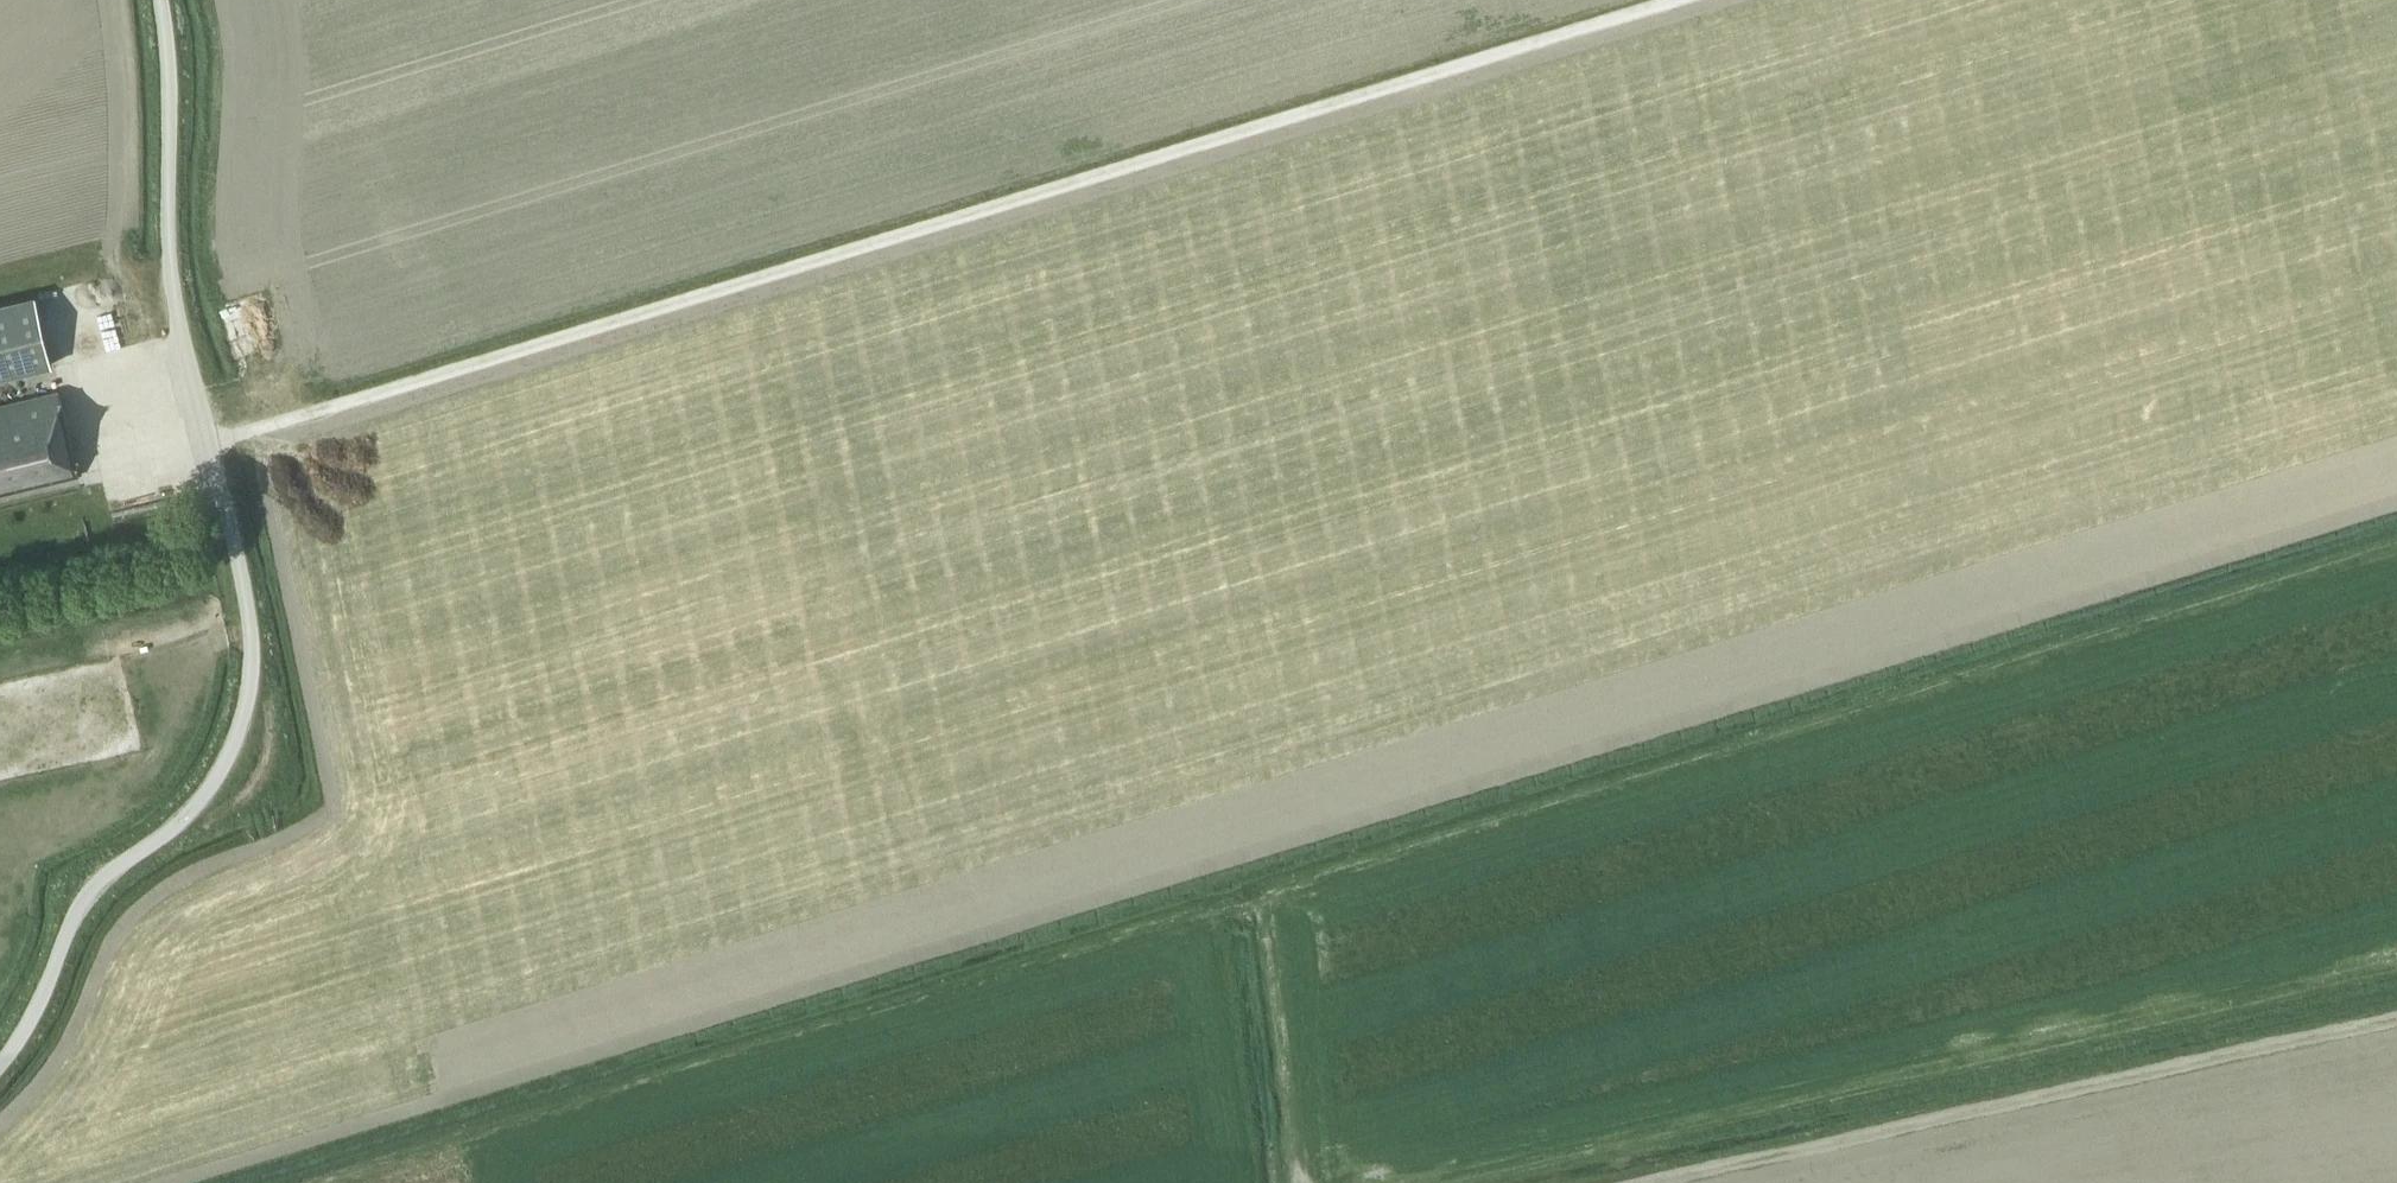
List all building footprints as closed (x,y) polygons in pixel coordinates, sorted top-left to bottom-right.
[(53,363),(36,294),(0,302),(0,376),(53,363)] [(0,405),(0,492),(76,474),(56,391),(0,405)]
